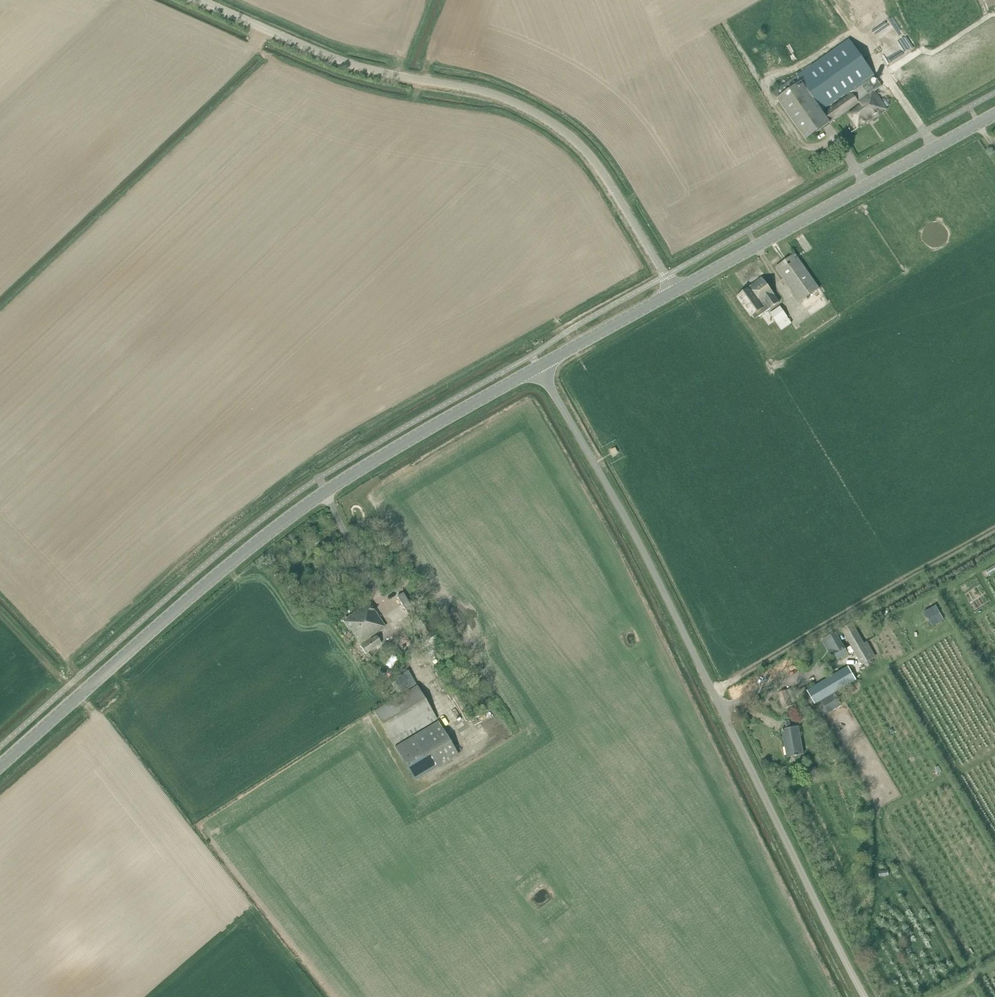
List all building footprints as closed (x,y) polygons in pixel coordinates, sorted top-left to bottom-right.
[(860,103),(867,98),(874,92),(882,86),(849,38),(772,92),(778,100),(808,141),(860,103)] [(867,98),(880,116),(888,110),(874,92),(867,98)] [(873,121),(880,116),(867,98),(860,103),(862,106),(850,114),(855,121),(857,120),(862,127),(872,119),(873,121)] [(800,302),(820,288),(795,254),(776,268),(800,302)] [(747,288),(765,313),(780,302),(762,277),(747,288)] [(765,313),(747,288),(745,289),(747,292),(739,297),(754,317),(758,314),(760,317),(765,313)] [(780,306),(770,314),(782,330),(792,323),(780,306)] [(615,446),(609,449),(614,457),(620,453),(615,446)] [(368,603),(352,615),(370,640),(371,638),(371,637),(386,627),(368,603)] [(370,640),(352,615),(347,618),(344,614),(339,618),(342,622),(343,621),(360,644),(364,641),(365,643),(370,640)] [(425,617),(416,623),(425,636),(426,635),(429,639),(434,636),(431,631),(433,630),(425,617)] [(853,623),(841,629),(862,665),(873,659),(853,623)] [(834,633),(822,640),(829,652),(832,650),(836,657),(850,650),(847,643),(846,644),(846,643),(841,646),(834,633)] [(376,635),(371,638),(370,640),(365,643),(361,646),(366,653),(381,642),(376,635)] [(848,666),(807,691),(815,704),(820,701),(828,714),(842,705),(835,693),(856,679),(848,666)] [(403,694),(373,711),(394,745),(437,719),(417,685),(409,670),(394,679),(395,681),(391,683),(398,693),(401,691),(403,694)] [(785,691),(779,693),(785,708),(791,706),(785,691)] [(438,721),(395,747),(415,780),(458,754),(438,721)] [(787,757),(804,754),(799,727),(791,728),(790,721),(785,722),(786,729),(782,730),(787,757)]
